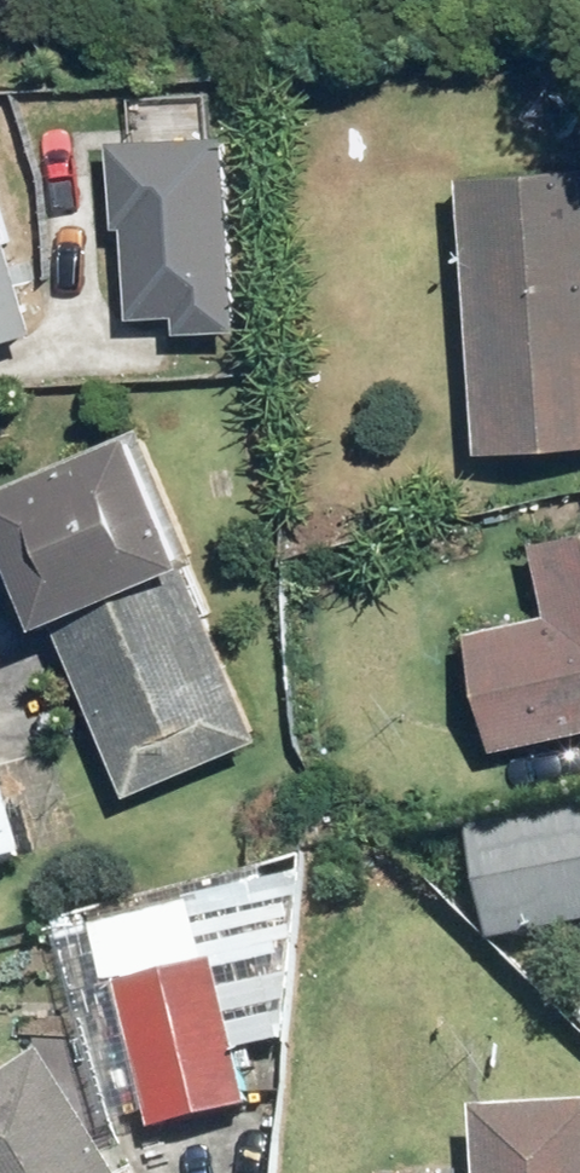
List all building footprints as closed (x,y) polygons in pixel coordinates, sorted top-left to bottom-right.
[(114,147),(119,224),(130,223),(136,318),(181,315),(182,331),(240,327),(228,139),(114,147)] [(471,463),(579,460),(579,185),(464,187),(471,463)] [(19,332),(0,268),(0,338),(19,332)] [(45,626),(117,808),(243,759),(150,524),(139,528),(108,450),(0,492),(0,558),(29,632),(45,626)] [(462,769),(579,739),(579,534),(523,547),(544,633),(435,661),(462,769)] [(482,947),(579,924),(579,802),(456,830),(482,947)] [(14,858),(0,820),(0,863),(14,858)] [(128,1104),(136,1139),(235,1116),(225,1072),(267,1062),(230,906),(54,946),(92,1113),(128,1104)] [(0,1088),(0,1172),(89,1172),(25,1072),(0,1088)] [(466,1120),(469,1172),(579,1172),(579,1112),(466,1120)]
